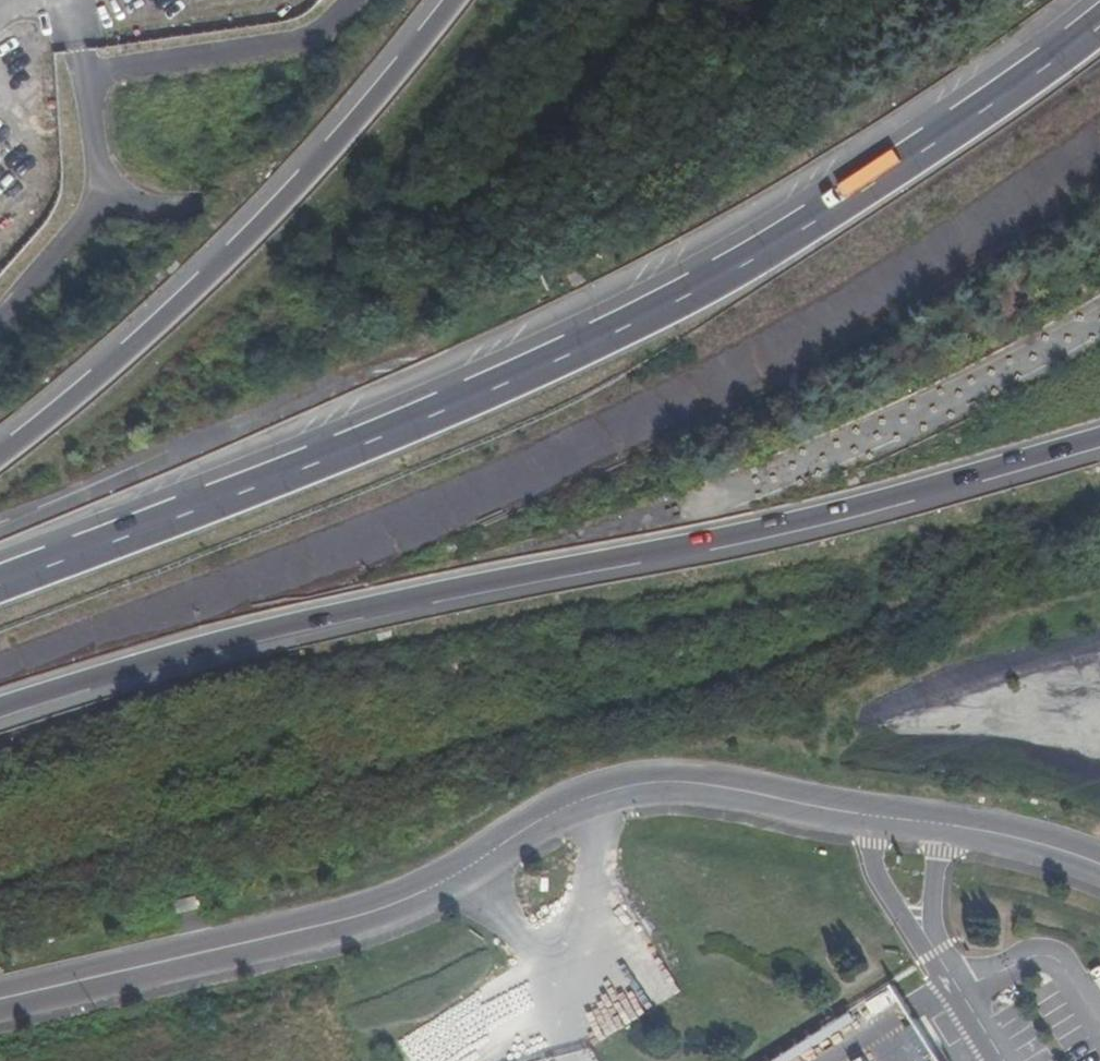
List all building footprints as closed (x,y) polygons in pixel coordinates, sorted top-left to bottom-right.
[(929,1044),(896,1045),(896,1060),(929,1060),(929,1044)]
